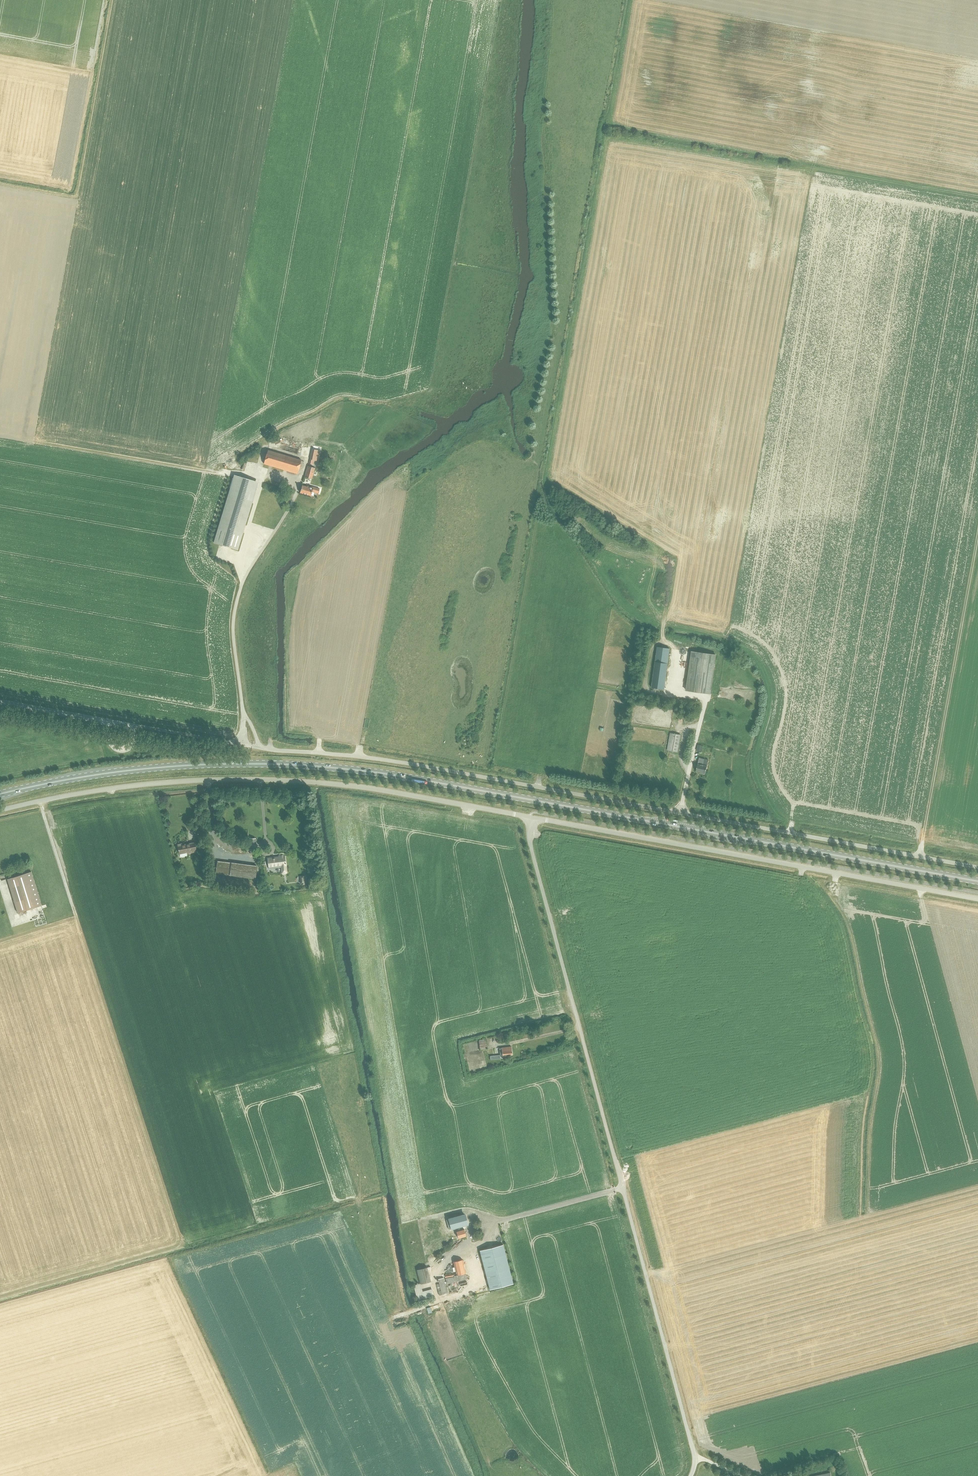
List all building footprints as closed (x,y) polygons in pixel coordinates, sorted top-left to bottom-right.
[(297,474),(301,460),(268,450),(264,464),(297,474)] [(312,479),(315,468),(308,466),(304,477),(312,479)] [(234,476),(228,495),(214,543),(238,550),(239,545),(252,502),(257,483),(234,476)] [(318,493),(319,489),(308,485),(307,487),(302,485),(300,493),(311,495),(312,492),(318,493)] [(664,689),(670,648),(657,646),(652,687),(664,689)] [(716,655),(691,652),(686,690),(711,693),(716,655)] [(671,733),(668,750),(676,752),(680,734),(671,733)] [(699,758),(696,771),(700,772),(700,773),(704,774),(704,773),(705,773),(707,766),(708,760),(705,759),(699,758)] [(182,843),(177,844),(179,854),(187,852),(187,853),(197,851),(195,842),(182,845),(182,843)] [(267,858),(269,869),(281,867),(281,870),(286,869),(285,855),(280,855),(280,857),(272,858),(272,857),(267,858)] [(255,879),(256,866),(231,862),(217,861),(216,873),(255,879)] [(31,872),(7,879),(18,913),(42,905),(31,872)] [(486,1039),(479,1040),(480,1047),(480,1050),(487,1049),(486,1039)] [(500,1056),(512,1055),(511,1046),(499,1048),(500,1055),(490,1056),(490,1060),(500,1059),(500,1056)] [(465,1214),(446,1220),(448,1229),(467,1224),(465,1214)] [(456,1231),(457,1235),(458,1238),(466,1236),(464,1229),(456,1231)] [(513,1283),(503,1245),(480,1250),(490,1289),(513,1283)] [(457,1275),(465,1273),(462,1259),(453,1261),(457,1275)] [(421,1265),(412,1267),(416,1282),(425,1279),(421,1265)] [(445,1278),(443,1278),(445,1286),(451,1285),(450,1283),(454,1282),(454,1281),(467,1278),(465,1273),(457,1275),(454,1275),(454,1276),(445,1278)] [(442,1294),(447,1293),(445,1286),(443,1278),(443,1277),(438,1279),(442,1294)] [(434,1296),(432,1288),(422,1291),(420,1283),(413,1285),(417,1300),(424,1298),(434,1296)]
